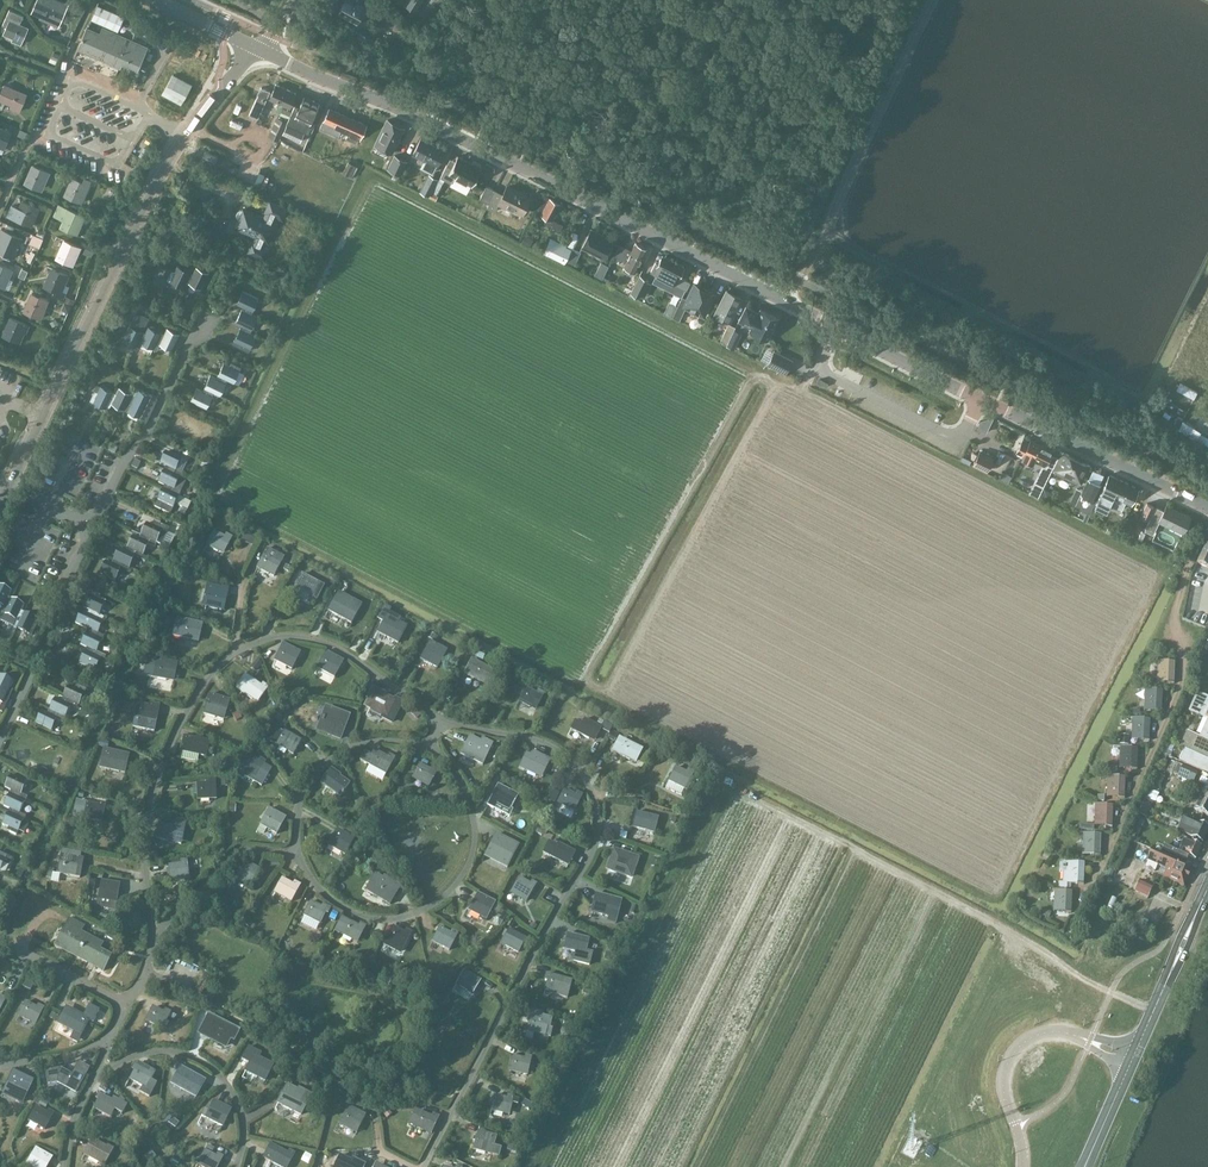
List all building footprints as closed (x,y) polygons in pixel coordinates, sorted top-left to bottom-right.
[(30,12),(40,16),(50,21),(49,22),(57,25),(58,26),(59,25),(68,4),(59,0),(36,0),(30,12)] [(72,6),(73,6),(72,10),(81,15),(89,0),(88,0),(72,0),(73,2),(72,6)] [(350,1),(348,0),(345,0),(338,11),(356,21),(367,2),(364,0),(351,0),(350,1)] [(401,4),(413,12),(421,0),(394,0),(401,4)] [(97,5),(91,19),(117,30),(123,16),(97,5)] [(19,23),(21,19),(14,16),(12,20),(9,18),(2,34),(12,38),(11,40),(20,44),(28,27),(19,23)] [(119,66),(121,62),(137,69),(146,47),(102,27),(99,33),(86,27),(77,48),(78,48),(79,46),(111,60),(110,62),(119,66)] [(173,73),(162,92),(180,102),(191,83),(173,73)] [(3,84),(0,92),(0,108),(1,109),(4,102),(11,105),(9,108),(19,112),(26,94),(3,84)] [(278,85),(274,93),(261,87),(248,114),(257,118),(266,97),(289,108),(295,93),(278,85)] [(295,104),(282,133),(301,141),(305,133),(306,134),(320,103),(303,96),(299,106),(295,104)] [(328,108),(319,127),(335,134),(338,136),(340,131),(346,116),(328,108)] [(278,140),(287,121),(276,116),(267,136),(278,140)] [(346,116),(340,131),(347,134),(345,137),(355,141),(357,135),(361,137),(366,125),(346,116)] [(387,120),(374,144),(390,152),(403,128),(387,120)] [(4,150),(12,132),(3,128),(3,129),(0,127),(0,149),(4,150)] [(421,138),(413,153),(425,160),(422,166),(431,171),(435,165),(436,166),(444,151),(421,138)] [(205,150),(201,158),(214,164),(218,156),(205,150)] [(394,154),(386,168),(400,175),(407,161),(394,154)] [(446,164),(439,176),(450,182),(454,175),(471,185),(480,168),(479,167),(480,164),(473,160),(471,163),(457,156),(451,167),(446,164)] [(347,161),(341,173),(352,177),(357,167),(347,161)] [(31,164),(23,184),(41,191),(49,172),(31,164)] [(419,191),(428,195),(437,178),(428,174),(419,191)] [(72,178),(64,196),(81,203),(90,180),(84,177),(82,182),(72,178)] [(479,198),(488,202),(495,189),(486,185),(479,198)] [(503,193),(495,189),(488,202),(486,206),(494,211),(497,205),(512,211),(513,210),(521,214),(530,196),(515,189),(515,190),(506,186),(503,193)] [(545,197),(539,209),(541,210),(540,215),(546,218),(543,223),(559,231),(562,225),(551,219),(559,205),(545,197)] [(11,204),(6,216),(31,227),(39,208),(21,200),(17,207),(11,204)] [(243,209),(242,210),(241,210),(240,210),(237,211),(236,214),(237,216),(239,218),(235,227),(256,236),(253,242),(251,242),(247,252),(263,259),(268,249),(262,247),(265,240),(267,241),(274,223),(273,223),(276,216),(281,219),(286,209),(269,201),(265,211),(266,212),(263,218),(243,209)] [(85,216),(81,215),(68,209),(57,204),(52,216),(63,220),(60,227),(74,232),(77,234),(85,216)] [(0,231),(0,251),(14,257),(23,237),(22,237),(12,233),(14,227),(7,224),(5,230),(3,229),(1,228),(0,231)] [(590,229),(581,247),(604,258),(613,240),(590,229)] [(550,237),(542,252),(564,263),(571,249),(565,246),(566,245),(550,237)] [(64,241),(56,258),(69,264),(77,246),(64,241)] [(635,242),(631,250),(619,245),(613,256),(625,262),(623,266),(634,272),(647,248),(635,242)] [(573,248),(566,260),(574,263),(580,251),(573,248)] [(689,283),(679,278),(684,267),(662,256),(657,265),(655,264),(651,272),(686,289),(689,283)] [(600,262),(594,274),(602,278),(608,266),(600,262)] [(0,264),(0,287),(5,289),(13,270),(0,264)] [(150,280),(162,286),(165,280),(170,270),(157,264),(153,272),(151,270),(147,278),(150,279),(150,280)] [(181,287),(184,281),(189,271),(176,265),(173,271),(170,270),(165,280),(181,287)] [(192,272),(189,271),(184,281),(200,288),(207,272),(195,266),(192,272)] [(68,275),(50,268),(43,286),(54,290),(52,294),(62,298),(64,293),(58,290),(61,283),(64,284),(68,275)] [(640,276),(631,293),(640,297),(648,280),(640,276)] [(686,307),(704,316),(715,294),(695,284),(687,299),(682,297),(673,317),(680,320),(686,307)] [(236,303),(242,306),(241,309),(250,314),(258,298),(242,290),(236,303)] [(727,290),(715,314),(730,321),(742,298),(727,290)] [(47,300),(30,293),(22,310),(37,317),(41,308),(44,309),(47,300)] [(751,326),(749,330),(766,339),(777,318),(759,309),(757,313),(753,311),(745,307),(738,320),(746,324),(747,324),(751,326)] [(256,317),(250,314),(241,309),(235,322),(241,325),(239,328),(249,332),(256,317)] [(122,332),(118,339),(121,340),(121,341),(134,347),(141,331),(147,319),(134,313),(129,325),(126,331),(125,333),(122,332)] [(9,317),(1,335),(19,342),(20,339),(17,338),(24,323),(9,317)] [(729,324),(721,340),(727,344),(735,327),(729,324)] [(144,332),(141,331),(134,347),(138,348),(140,342),(152,348),(155,342),(160,332),(147,326),(144,332)] [(155,342),(152,348),(156,350),(159,343),(171,349),(178,333),(166,328),(163,334),(160,332),(155,342)] [(255,335),(249,332),(239,328),(233,341),(241,344),(240,347),(247,351),(248,348),(249,348),(255,335)] [(767,364),(785,373),(791,360),(774,351),(767,364)] [(223,362),(217,375),(226,379),(233,382),(239,369),(238,369),(240,366),(233,362),(231,365),(223,362)] [(219,395),(226,379),(217,375),(215,378),(209,375),(203,387),(213,392),(219,395)] [(92,401),(92,402),(105,408),(107,402),(112,392),(97,385),(93,393),(90,400),(92,401)] [(114,388),(112,392),(107,402),(105,408),(108,409),(111,404),(118,407),(117,409),(122,411),(123,409),(123,410),(131,394),(118,387),(117,389),(114,388)] [(190,400),(205,408),(213,392),(203,387),(201,390),(195,388),(190,400)] [(126,403),(123,410),(139,417),(146,420),(156,398),(149,394),(137,389),(134,395),(131,394),(126,403)] [(1051,470),(1058,457),(1050,453),(1052,450),(1030,439),(1029,441),(1023,438),(1016,451),(1022,454),(1020,457),(1032,463),(1034,460),(1042,464),(1027,491),(1037,496),(1051,470)] [(979,448),(972,461),(985,468),(992,456),(979,448)] [(159,464),(165,467),(163,470),(173,474),(181,459),(165,451),(159,464)] [(1051,470),(1080,484),(1089,466),(1061,452),(1058,457),(1051,470)] [(1010,458),(1001,479),(1007,482),(1016,461),(1010,458)] [(163,470),(157,483),(164,486),(163,489),(162,489),(178,497),(186,481),(180,477),(173,474),(163,470)] [(1138,488),(1108,474),(1094,505),(1106,510),(1109,504),(1121,510),(1124,502),(1131,505),(1138,488)] [(1089,477),(1074,507),(1089,514),(1093,505),(1103,484),(1089,477)] [(157,502),(154,507),(169,514),(172,509),(173,509),(172,509),(174,504),(187,510),(190,503),(178,497),(162,489),(162,490),(157,501),(156,501),(157,502)] [(1147,503),(1141,516),(1147,519),(1154,507),(1147,503)] [(1158,521),(1183,533),(1190,517),(1166,505),(1163,511),(1156,508),(1144,530),(1152,534),(1158,521)] [(151,526),(145,523),(139,535),(156,543),(161,546),(169,528),(154,521),(151,526)] [(224,537),(213,531),(205,546),(223,555),(232,538),(225,534),(224,537)] [(154,547),(156,543),(139,535),(138,538),(132,536),(126,548),(142,556),(148,544),(154,547)] [(1197,564),(1207,569),(1207,538),(1197,564)] [(112,561),(122,566),(128,569),(134,557),(140,560),(142,556),(126,548),(124,551),(119,548),(112,561)] [(284,557),(266,548),(256,568),(273,578),(284,557)] [(128,569),(122,566),(112,561),(111,564),(105,561),(99,574),(115,581),(120,569),(126,572),(128,569)] [(324,586),(301,574),(293,588),(317,601),(324,586)] [(3,615),(11,598),(8,597),(11,591),(0,585),(0,606),(2,607),(0,612),(0,613),(3,615)] [(207,585),(202,606),(224,612),(229,590),(207,585)] [(338,591),(327,611),(344,621),(350,624),(361,604),(355,601),(338,591)] [(89,611),(87,614),(102,621),(103,618),(98,616),(104,603),(88,595),(82,608),(89,611)] [(15,621),(12,626),(16,629),(24,612),(21,611),(24,605),(11,598),(3,615),(15,621)] [(171,599),(169,605),(175,608),(178,601),(171,599)] [(384,620),(377,633),(394,642),(403,625),(394,621),(396,617),(388,613),(389,610),(383,606),(377,617),(384,620)] [(86,633),(101,640),(103,636),(97,633),(103,622),(102,621),(87,614),(81,611),(75,623),(87,629),(86,633)] [(36,618),(24,612),(16,629),(28,635),(29,634),(31,635),(36,626),(33,625),(36,618)] [(177,617),(172,637),(198,643),(203,623),(177,617)] [(80,645),(86,648),(85,651),(103,660),(105,657),(96,652),(101,640),(86,633),(80,645)] [(447,650),(430,641),(419,660),(437,669),(447,650)] [(283,643),(273,662),(292,671),(301,652),(283,643)] [(96,676),(103,660),(85,651),(78,664),(85,667),(83,670),(96,676)] [(344,661),(326,651),(316,669),(334,679),(344,661)] [(148,657),(144,677),(172,682),(176,663),(148,657)] [(463,674),(459,681),(483,693),(487,687),(495,671),(471,659),(463,674)] [(1156,661),(1155,683),(1173,683),(1175,662),(1156,661)] [(245,674),(235,688),(257,704),(269,688),(263,683),(261,686),(245,674)] [(1,704),(0,706),(0,712),(1,713),(5,706),(8,698),(9,696),(6,694),(9,689),(13,682),(0,676),(0,703),(1,704)] [(67,686),(61,698),(62,698),(78,706),(83,693),(84,690),(77,686),(75,689),(67,686)] [(536,693),(525,688),(518,703),(535,712),(544,694),(538,690),(536,693)] [(1144,690),(1143,711),(1161,712),(1162,691),(1144,690)] [(369,698),(365,706),(386,717),(385,719),(391,722),(401,702),(395,699),(394,701),(378,693),(374,699),(372,700),(369,698)] [(209,694),(203,715),(223,721),(229,700),(209,694)] [(1178,761),(1207,775),(1207,699),(1197,694),(1189,712),(1206,720),(1198,738),(1186,733),(1179,748),(1183,750),(1178,761)] [(76,709),(78,706),(62,698),(60,701),(54,698),(48,711),(58,716),(64,719),(70,706),(76,709)] [(133,719),(132,728),(154,732),(155,724),(159,705),(150,703),(149,705),(137,703),(133,719)] [(327,708),(318,730),(340,739),(349,716),(327,708)] [(50,731),(56,719),(58,716),(48,711),(46,714),(40,711),(34,723),(50,731)] [(594,743),(601,728),(584,719),(581,724),(575,721),(570,730),(594,743)] [(1132,719),(1131,740),(1149,741),(1150,720),(1132,719)] [(282,735),(272,729),(266,740),(293,755),(301,741),(284,732),(282,735)] [(183,736),(180,752),(181,752),(206,757),(209,741),(202,740),(202,737),(196,736),(196,739),(183,736)] [(469,736),(460,756),(482,766),(493,744),(482,738),(480,741),(469,736)] [(625,741),(618,737),(616,743),(611,752),(635,764),(642,749),(625,741)] [(103,748),(98,769),(125,774),(129,754),(103,748)] [(1119,748),(1119,769),(1136,770),(1137,749),(1119,748)] [(365,752),(359,761),(386,775),(395,758),(389,754),(387,757),(373,750),(370,755),(365,752)] [(541,779),(551,759),(533,751),(531,756),(525,753),(518,768),(541,779)] [(247,756),(238,769),(255,779),(253,782),(261,786),(271,769),(263,765),(265,762),(259,759),(258,762),(247,756)] [(1170,761),(1166,773),(1177,777),(1193,784),(1198,773),(1181,765),(1170,761)] [(428,788),(437,770),(431,767),(430,769),(420,764),(411,779),(428,788)] [(701,777),(694,774),(694,773),(687,770),(686,772),(675,767),(668,782),(686,791),(691,779),(698,783),(701,777)] [(330,770),(320,784),(340,797),(341,796),(343,795),(342,794),(349,784),(330,770)] [(1156,773),(1150,788),(1158,792),(1165,777),(1156,773)] [(10,791),(8,794),(25,802),(27,797),(20,794),(26,783),(10,776),(4,788),(10,791)] [(1107,776),(1106,798),(1124,798),(1125,777),(1107,776)] [(197,801),(216,800),(215,780),(208,780),(208,783),(196,784),(197,801)] [(490,800),(487,806),(508,817),(512,811),(511,810),(518,796),(498,785),(490,800)] [(1203,788),(1193,811),(1207,818),(1207,790),(1203,788)] [(564,789),(556,804),(574,813),(583,795),(576,792),(575,794),(564,789)] [(2,807),(9,810),(7,813),(23,820),(25,816),(19,813),(25,802),(8,794),(2,807)] [(86,803),(76,801),(75,804),(72,817),(102,823),(106,804),(99,802),(98,805),(86,803)] [(1139,809),(1147,812),(1150,804),(1142,801),(1139,809)] [(1095,805),(1094,826),(1111,827),(1113,806),(1095,805)] [(285,818),(269,809),(260,826),(276,835),(285,818)] [(636,812),(632,828),(654,833),(658,818),(636,812)] [(16,836),(23,820),(7,813),(1,825),(10,829),(8,832),(16,836)] [(1178,831),(1190,837),(1202,842),(1207,829),(1207,828),(1184,817),(1178,831)] [(1142,821),(1136,818),(1134,824),(1140,827),(1142,821)] [(158,823),(155,840),(174,844),(179,821),(172,819),(170,826),(158,823)] [(337,829),(327,846),(345,856),(354,839),(337,829)] [(495,834),(484,857),(507,869),(519,846),(495,834)] [(1082,834),(1082,855),(1099,856),(1101,834),(1082,834)] [(1164,844),(1160,852),(1173,858),(1184,862),(1187,857),(1194,860),(1200,846),(1181,838),(1176,850),(1164,844)] [(569,863),(575,852),(558,843),(556,846),(548,842),(542,853),(554,859),(567,866),(569,863)] [(1192,867),(1151,849),(1146,861),(1167,870),(1163,878),(1170,881),(1183,887),(1192,867)] [(81,853),(61,850),(61,854),(57,874),(76,878),(80,857),(81,853)] [(614,851),(608,869),(630,877),(636,859),(631,857),(629,861),(617,856),(618,853),(614,851)] [(4,875),(8,866),(9,866),(12,860),(0,854),(0,874),(4,875)] [(180,861),(180,864),(168,865),(169,882),(189,880),(187,860),(180,861)] [(248,867),(238,861),(230,876),(251,887),(260,869),(250,864),(248,867)] [(1058,883),(1058,888),(1067,889),(1067,884),(1076,884),(1083,884),(1084,862),(1076,862),(1066,862),(1059,862),(1059,872),(1062,872),(1061,883),(1058,883)] [(1108,869),(1104,878),(1109,880),(1113,871),(1108,869)] [(375,874),(366,891),(389,905),(399,888),(375,874)] [(1134,876),(1128,874),(1125,881),(1131,884),(1134,876)] [(519,877),(510,892),(527,902),(537,884),(531,881),(529,883),(519,877)] [(281,878),(273,893),(291,903),(301,885),(294,882),(293,884),(281,878)] [(101,883),(96,908),(115,911),(120,883),(112,882),(112,885),(101,883)] [(1151,887),(1139,882),(1134,892),(1146,897),(1151,887)] [(1066,891),(1057,891),(1053,891),(1053,912),(1071,913),(1072,892),(1066,891)] [(495,902),(477,893),(468,911),(486,920),(495,902)] [(595,893),(591,912),(609,917),(607,922),(616,924),(622,901),(595,893)] [(322,904),(321,907),(310,901),(302,916),(320,925),(326,914),(327,915),(331,908),(329,907),(322,904)] [(69,917),(53,947),(103,972),(112,956),(100,950),(103,943),(81,932),(85,926),(69,917)] [(358,926),(341,917),(334,932),(357,944),(366,926),(360,923),(358,926)] [(404,932),(393,927),(383,946),(401,955),(412,933),(405,929),(404,932)] [(450,932),(439,927),(431,942),(449,952),(459,933),(451,929),(450,932)] [(518,954),(526,939),(508,929),(507,932),(505,931),(501,937),(504,938),(500,945),(518,954)] [(567,933),(563,949),(575,952),(572,961),(590,965),(593,953),(586,951),(589,939),(567,933)] [(456,985),(472,995),(473,995),(481,980),(464,971),(456,985)] [(561,978),(560,978),(545,974),(543,981),(547,982),(545,990),(559,994),(558,996),(566,998),(571,981),(561,978)] [(163,994),(166,988),(158,984),(155,990),(163,994)] [(25,1002),(17,1017),(35,1025),(44,1008),(37,1004),(36,1007),(25,1002)] [(62,1014),(58,1022),(65,1025),(64,1027),(67,1029),(80,1036),(89,1020),(92,1022),(98,1011),(89,1006),(82,1019),(71,1013),(71,1014),(66,1012),(64,1015),(62,1014)] [(174,1015),(171,1014),(171,1012),(164,1009),(163,1012),(152,1006),(145,1022),(162,1030),(169,1018),(172,1020),(174,1015)] [(550,1028),(552,1019),(550,1018),(550,1017),(543,1016),(544,1012),(531,1009),(529,1016),(526,1032),(545,1036),(547,1028),(550,1028)] [(209,1016),(200,1034),(225,1046),(230,1036),(233,1038),(237,1031),(209,1016)] [(248,1047),(241,1060),(248,1064),(244,1072),(256,1078),(257,1075),(266,1079),(273,1065),(259,1058),(261,1053),(248,1047)] [(512,1056),(508,1072),(527,1076),(532,1057),(524,1056),(524,1059),(512,1056)] [(59,1066),(45,1069),(47,1080),(55,1078),(73,1088),(86,1065),(77,1060),(70,1072),(59,1066)] [(138,1063),(129,1079),(142,1087),(139,1092),(149,1097),(156,1084),(150,1081),(155,1072),(138,1063)] [(23,1102),(33,1080),(25,1076),(24,1079),(23,1078),(24,1076),(12,1070),(2,1092),(23,1102)] [(182,1072),(174,1087),(192,1096),(201,1079),(195,1075),(194,1078),(182,1072)] [(285,1090),(278,1104),(294,1112),(301,1116),(309,1099),(312,1094),(298,1087),(297,1089),(288,1084),(285,1090)] [(485,1093),(481,1110),(490,1112),(509,1116),(512,1104),(518,1105),(520,1100),(514,1098),(514,1097),(507,1095),(506,1098),(494,1095),(485,1093)] [(111,1100),(101,1094),(92,1109),(110,1118),(119,1101),(113,1097),(111,1100)] [(205,1110),(202,1116),(223,1126),(232,1109),(214,1101),(209,1112),(205,1110)] [(36,1106),(27,1121),(45,1131),(54,1113),(48,1110),(46,1112),(36,1106)] [(365,1114),(349,1106),(340,1125),(356,1133),(364,1117),(365,1114)] [(432,1113),(431,1115),(431,1116),(414,1109),(407,1124),(430,1134),(437,1116),(432,1113)] [(499,1158),(501,1148),(494,1146),(497,1136),(478,1131),(472,1150),(499,1158)] [(91,1138),(83,1155),(104,1166),(114,1149),(107,1145),(107,1146),(91,1138)] [(262,1158),(278,1166),(288,1166),(295,1153),(288,1150),(287,1153),(270,1144),(262,1158)] [(26,1165),(28,1166),(47,1166),(52,1157),(35,1148),(26,1165)] [(197,1165),(200,1166),(218,1166),(222,1158),(217,1155),(216,1158),(204,1152),(197,1165)] [(366,1165),(352,1158),(351,1161),(339,1155),(334,1166),(365,1166),(366,1165)]
